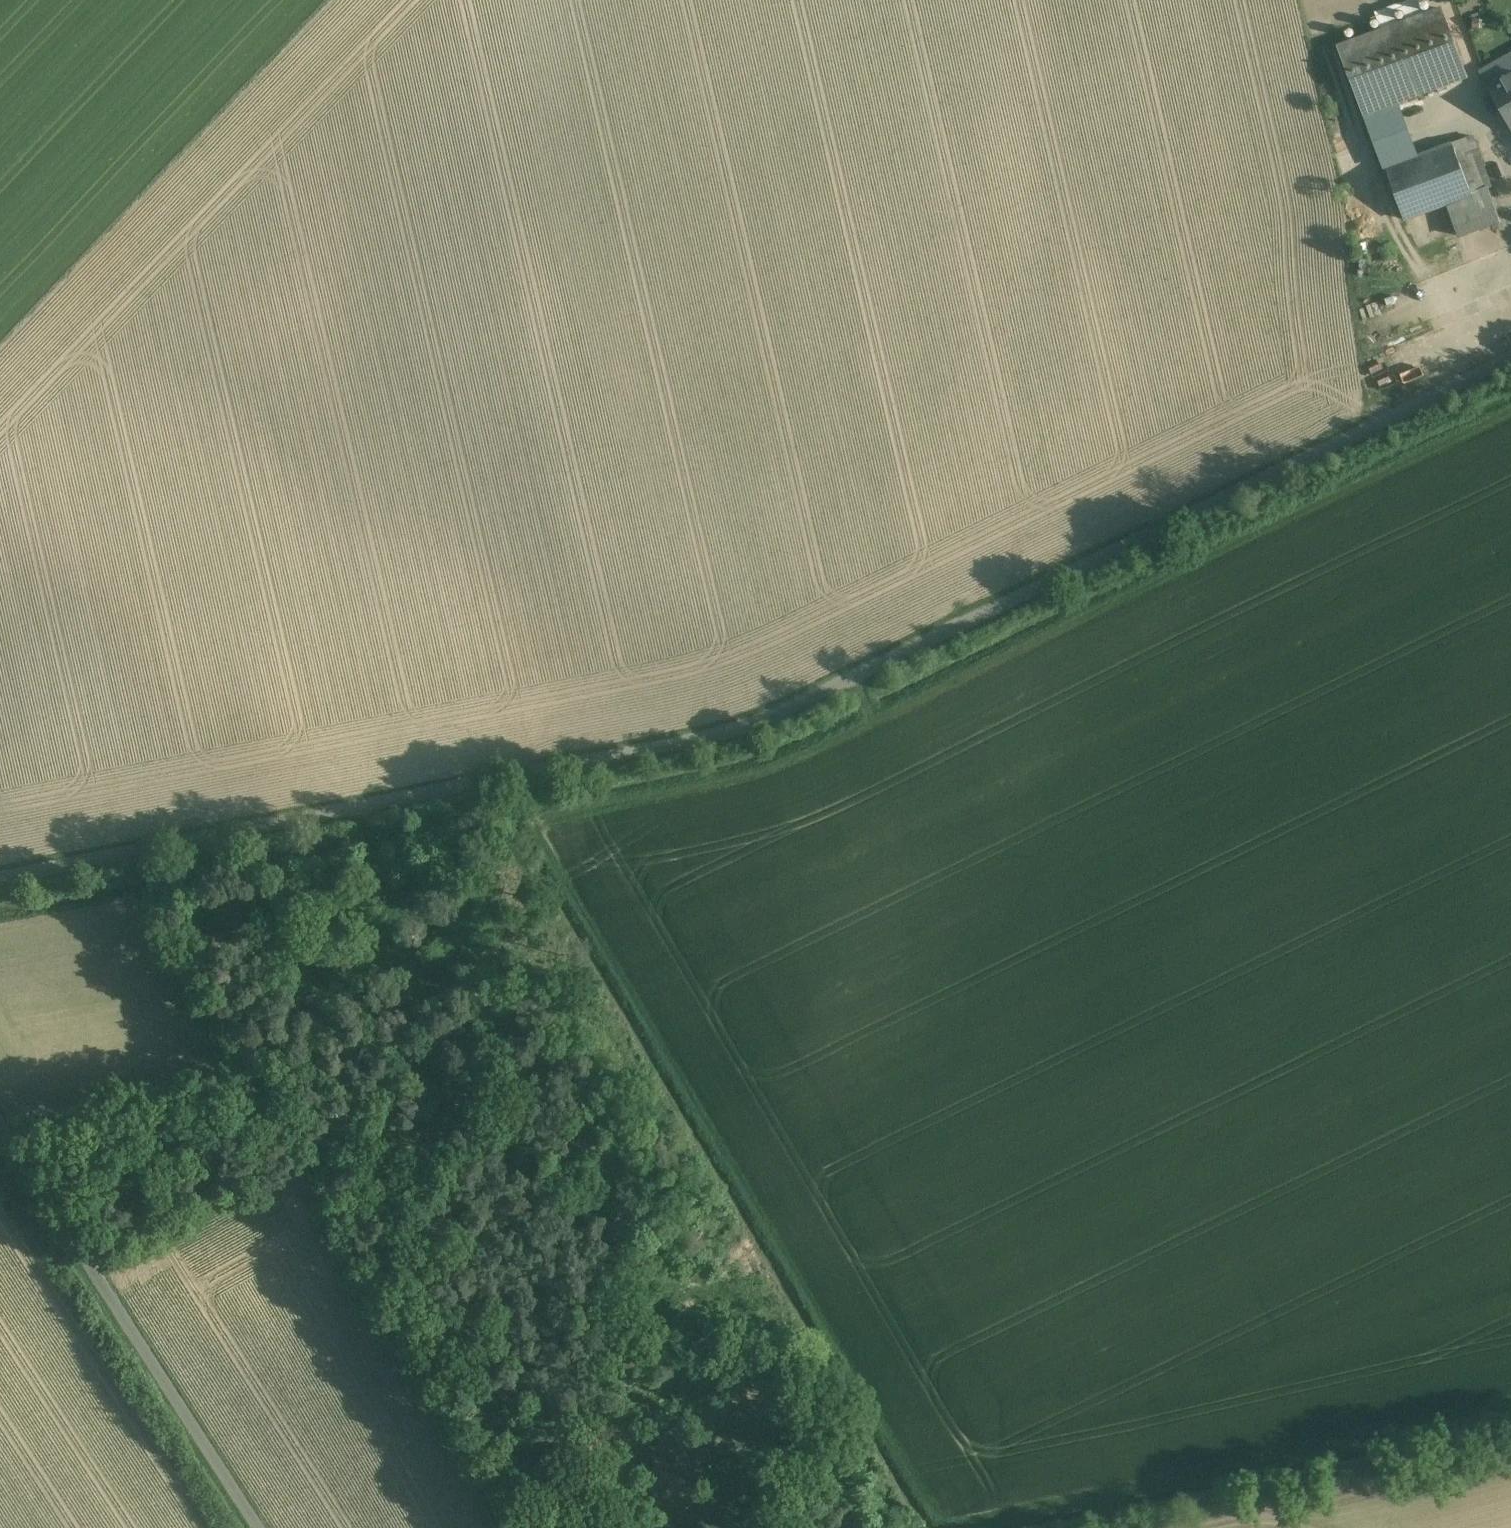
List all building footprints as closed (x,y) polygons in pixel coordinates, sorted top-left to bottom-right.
[(1491,2),(1490,0),(1467,0),(1471,9),(1491,2)] [(1443,14),(1341,52),(1405,219),(1491,187),(1471,136),(1419,156),(1398,102),(1466,76),(1443,14)] [(1510,73),(1510,55),(1482,72),(1489,85),(1510,73)] [(1489,85),(1510,124),(1510,73),(1489,85)]
